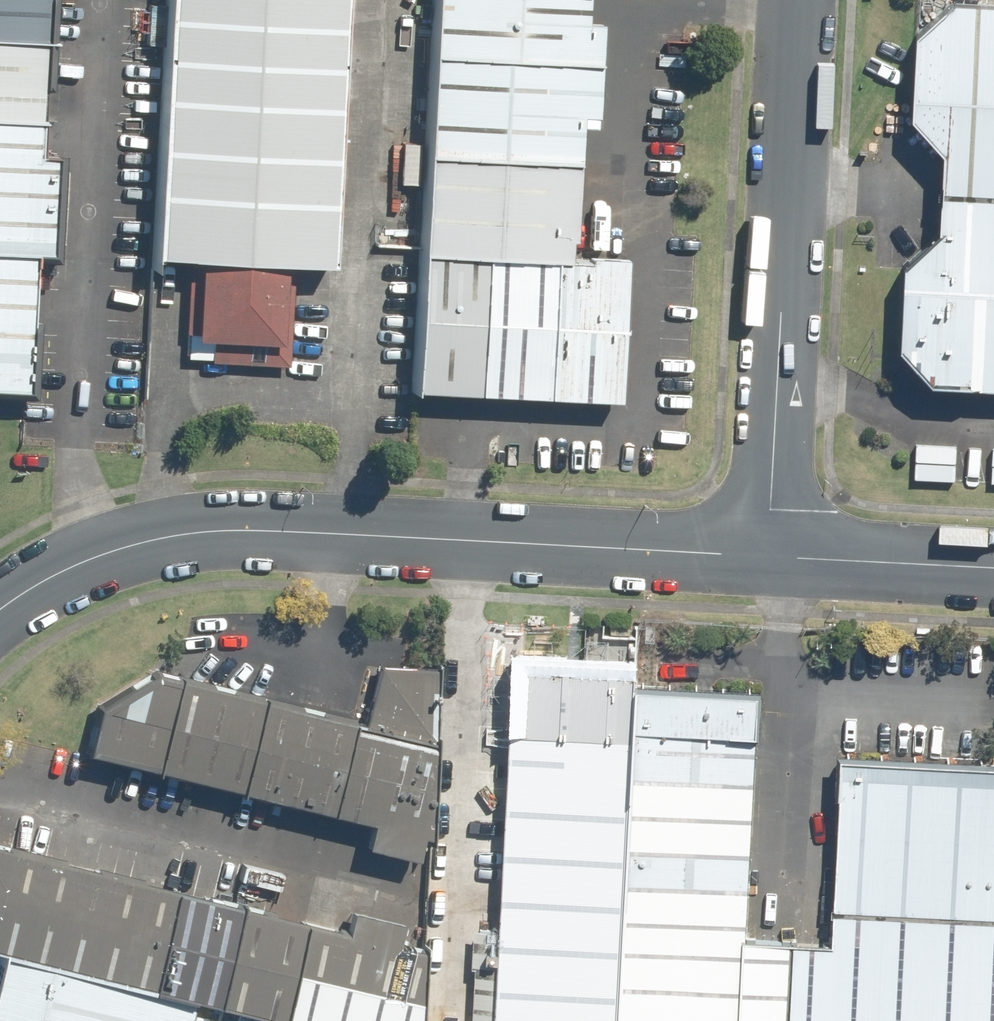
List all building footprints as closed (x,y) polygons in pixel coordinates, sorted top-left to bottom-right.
[(43,32),(45,0),(0,0),(0,30),(43,32)] [(154,254),(191,256),(188,331),(276,335),(279,264),(332,266),(344,0),(165,0),(154,254)] [(431,53),(599,62),(601,20),(586,19),(587,0),(434,0),(431,53)] [(993,381),(993,1),(970,0),(954,0),(916,32),(911,116),(945,150),(943,230),(906,264),(903,347),(934,378),(993,381)] [(40,113),(43,32),(0,30),(0,111),(40,113)] [(431,53),(425,154),(578,163),(581,112),(596,113),(599,62),(431,53)] [(33,247),(48,248),(52,150),(39,150),(40,113),(0,111),(0,246),(33,247)] [(574,238),(578,163),(425,154),(420,249),(488,253),(557,257),(568,258),(569,238),(574,238)] [(0,246),(0,388),(27,389),(33,247),(0,246)] [(488,253),(420,249),(412,385),(481,389),(488,253)] [(488,253),(481,389),(550,393),(557,257),(488,253)] [(557,257),(550,393),(620,397),(628,257),(589,254),(588,259),(568,258),(557,257)] [(376,659),(363,722),(434,743),(439,665),(376,659)] [(636,684),(637,669),(520,663),(499,1020),(617,1020),(636,684)] [(95,703),(83,750),(158,768),(179,676),(153,671),(95,703)] [(264,697),(179,676),(158,768),(241,787),(264,697)] [(841,753),(830,942),(742,937),(756,691),(636,684),(617,1020),(993,1020),(993,762),(841,753)] [(264,697),(241,787),(333,810),(356,720),(264,697)] [(356,720),(333,810),(370,820),(365,842),(416,854),(421,837),(429,838),(434,743),(363,722),(356,720)] [(150,989),(176,883),(0,840),(0,953),(150,989)] [(176,883),(150,989),(187,998),(189,991),(217,998),(242,900),(176,883)] [(242,900),(217,998),(281,1013),(306,916),(242,900)] [(281,1013),(311,1020),(419,1020),(422,941),(396,936),(400,918),(349,906),(347,924),(306,916),(281,1013)] [(0,953),(0,1020),(182,1020),(187,998),(150,989),(0,953)]
